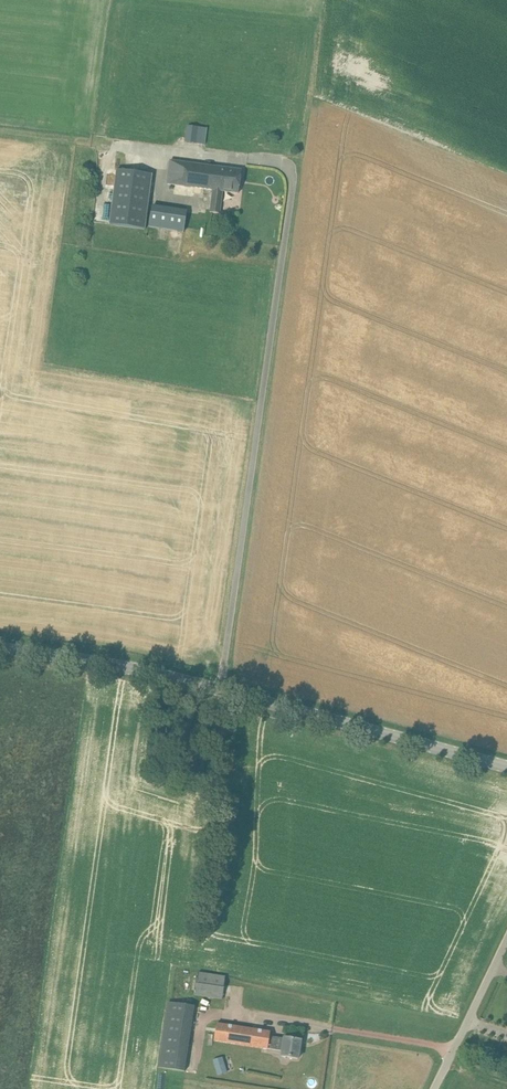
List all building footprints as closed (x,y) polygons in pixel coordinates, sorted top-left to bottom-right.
[(188,126),(186,143),(196,144),(198,127),(188,126)] [(226,168),(170,161),(167,184),(175,185),(195,188),(213,190),(210,212),(220,213),(223,191),(239,193),(241,170),(226,168)] [(117,169),(110,224),(145,229),(152,174),(117,169)] [(149,227),(184,232),(187,212),(152,207),(149,227)] [(223,999),(226,976),(199,973),(195,995),(223,999)] [(159,1068),(185,1072),(195,1006),(169,1002),(159,1068)] [(271,1032),(217,1023),(215,1041),(281,1051),(280,1057),(298,1059),(301,1040),(285,1038),(284,1038),(270,1036),(271,1032)] [(227,1072),(225,1064),(215,1067),(218,1075),(227,1072)]
